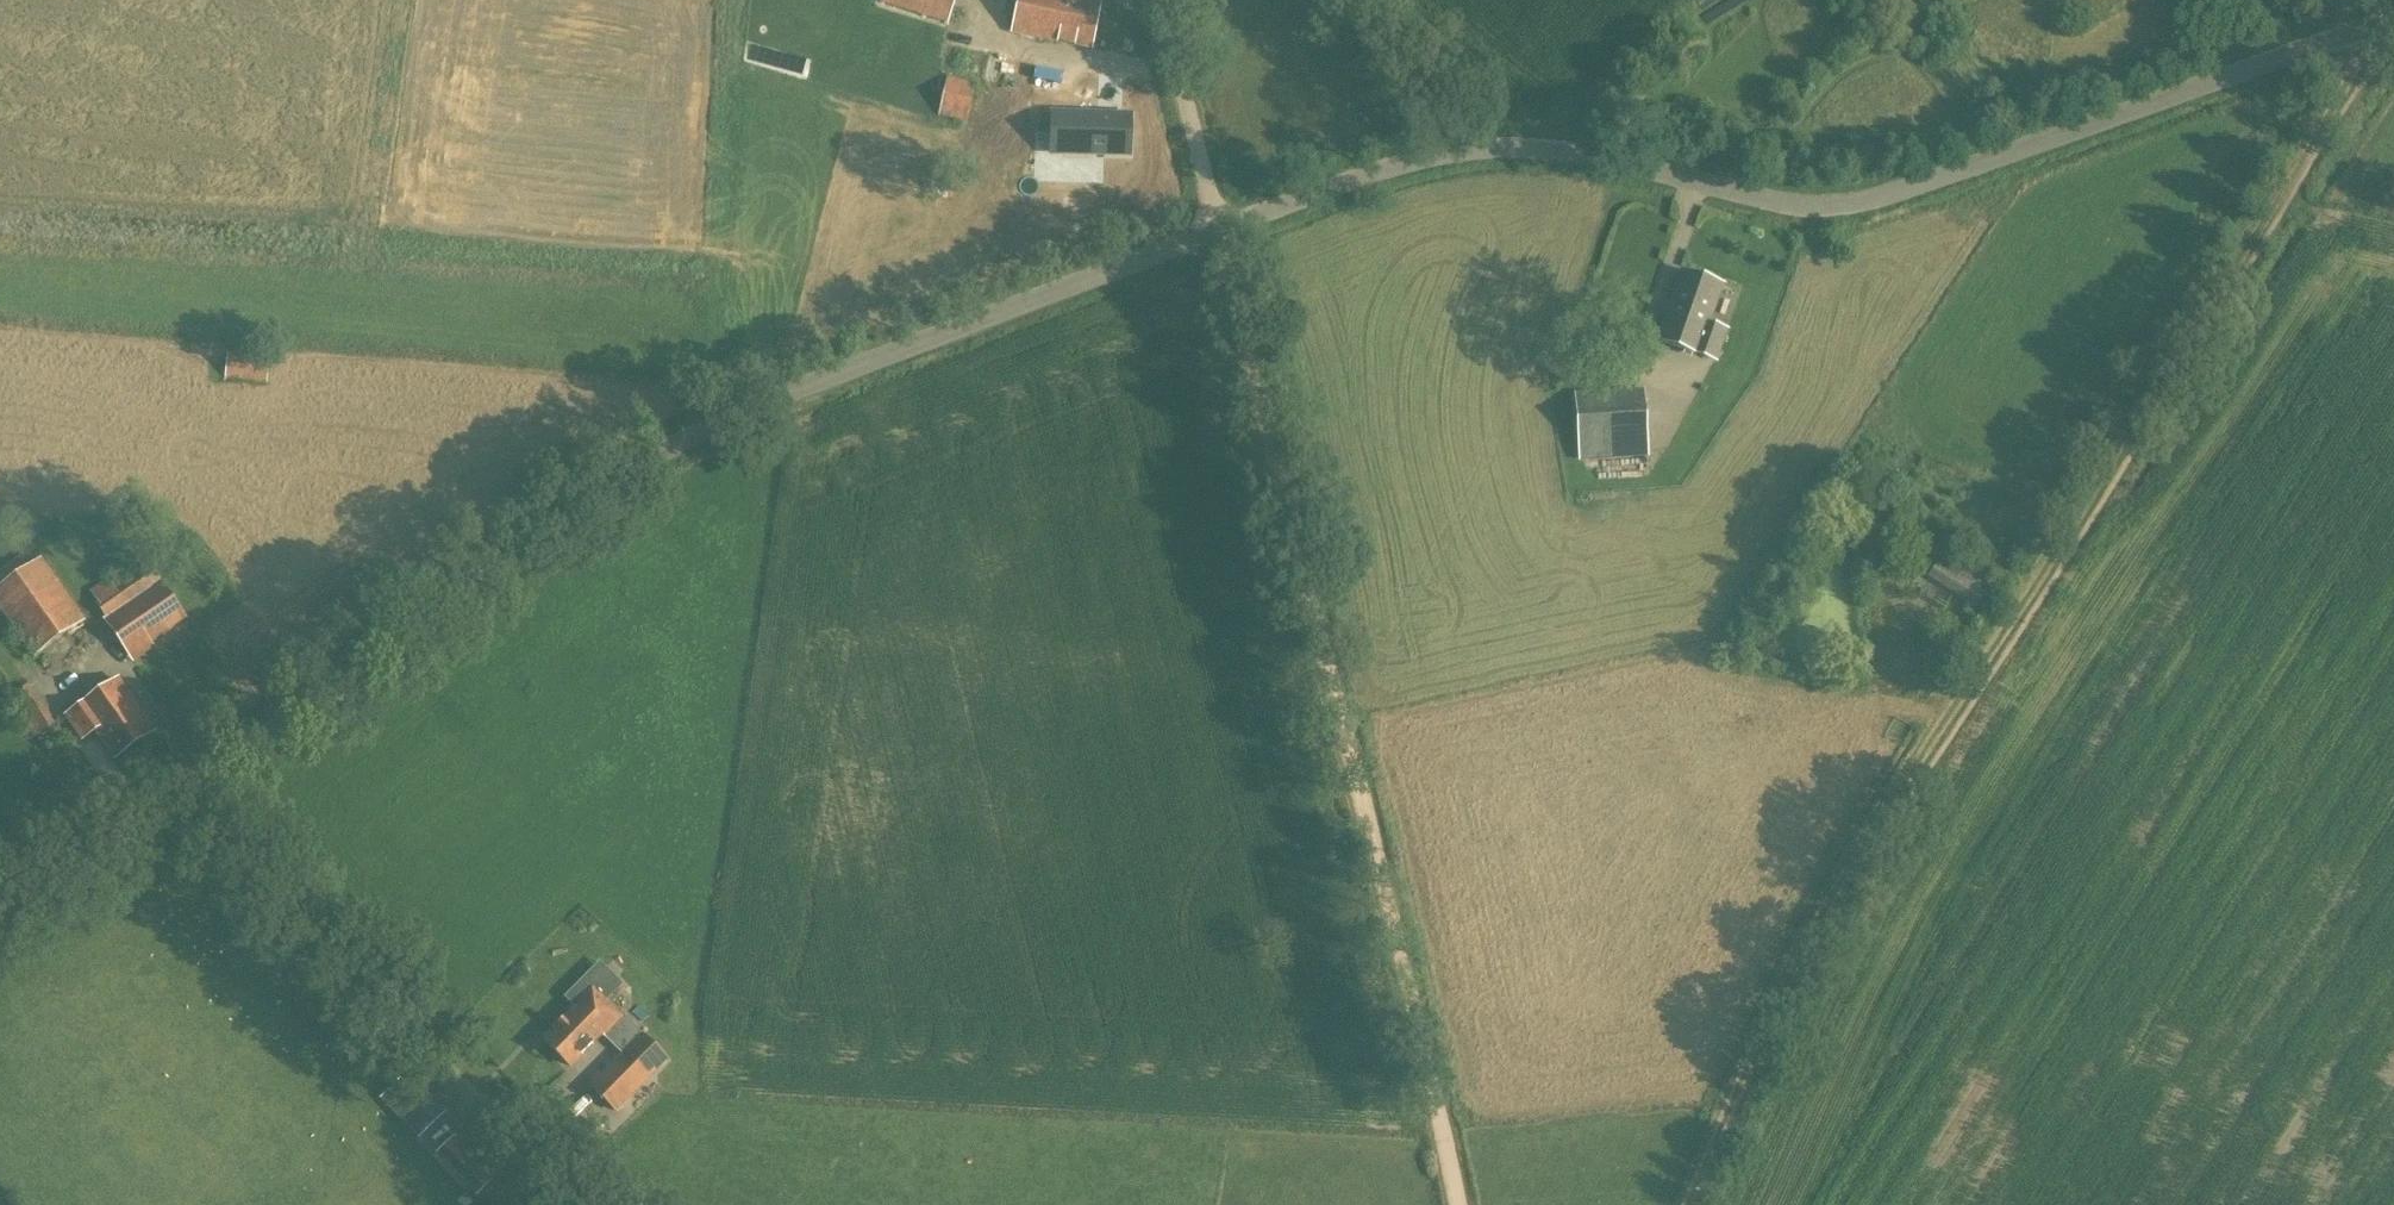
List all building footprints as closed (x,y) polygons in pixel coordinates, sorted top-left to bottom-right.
[(882,1),(946,21),(953,0),(882,0),(882,1)] [(1011,33),(1090,49),(1101,3),(1084,0),(1018,0),(1011,33)] [(966,121),(975,82),(948,76),(938,115),(966,121)] [(997,152),(1011,87),(980,80),(966,145),(997,152)] [(1135,118),(1057,132),(1060,150),(1070,148),(1074,168),(1143,156),(1135,118)] [(1696,354),(1717,361),(1728,329),(1707,323),(1721,285),(1682,271),(1657,340),(1696,354)] [(227,351),(225,380),(267,383),(269,354),(227,351)] [(1642,388),(1574,393),(1578,460),(1646,456),(1642,388)] [(21,554),(0,568),(0,586),(1,587),(0,587),(0,609),(33,656),(84,620),(40,559),(29,567),(21,554)] [(186,618),(141,556),(89,591),(106,618),(103,619),(133,663),(154,648),(151,643),(186,618)] [(1943,556),(1928,579),(1976,610),(1991,586),(1943,556)] [(83,740),(97,730),(116,758),(153,732),(116,680),(65,715),(83,740)] [(54,723),(28,684),(8,697),(34,736),(54,723)] [(572,1011),(543,1040),(569,1066),(600,1034),(620,1015),(607,1002),(594,989),(575,1008),(572,1011)] [(621,1053),(589,1087),(615,1113),(665,1062),(667,1060),(666,1059),(639,1034),(621,1053)] [(599,1036),(588,1048),(602,1060),(613,1048),(599,1036)] [(424,1141),(446,1123),(411,1080),(389,1098),(424,1141)]
